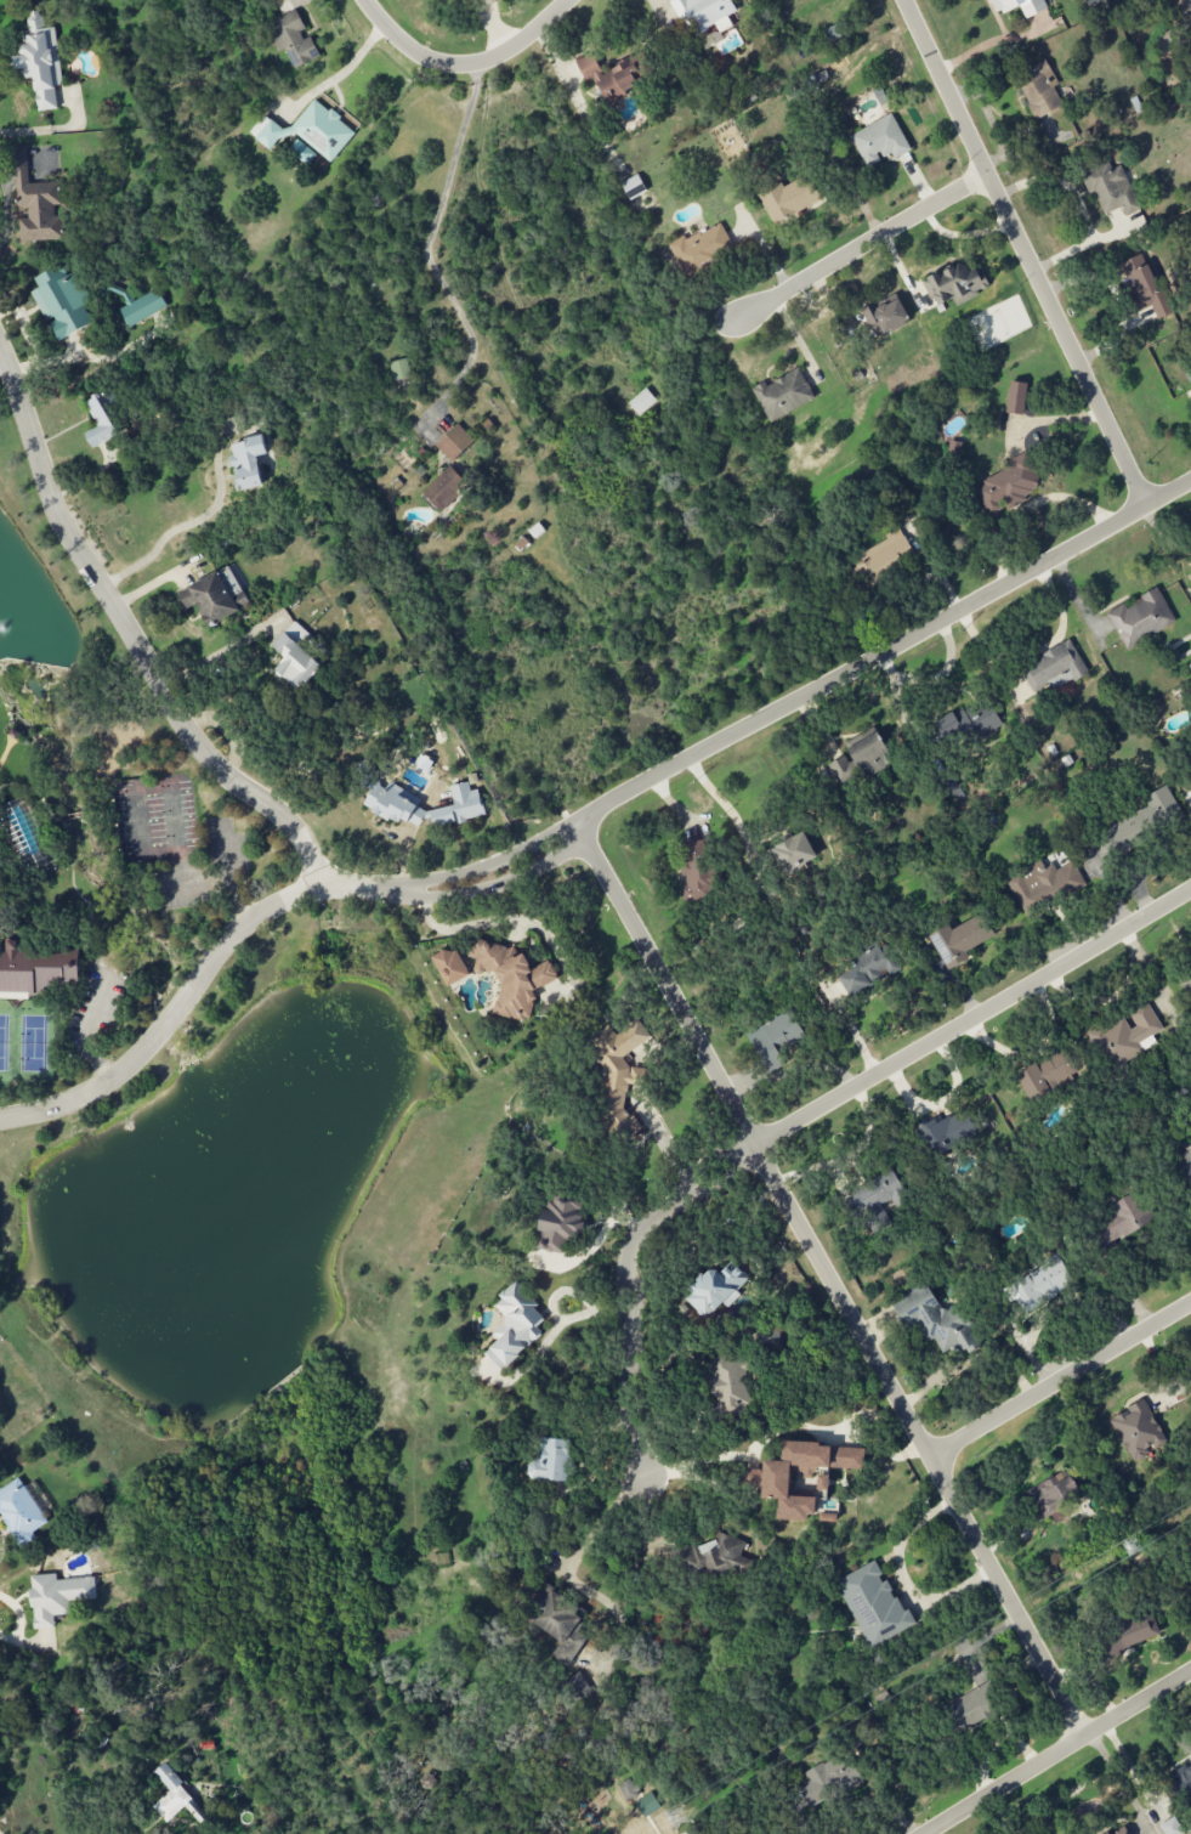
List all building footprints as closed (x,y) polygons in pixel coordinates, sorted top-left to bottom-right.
[(731,0),(672,0),(692,38),(715,25),(720,33),(732,26),(727,16),(737,11),(731,0)] [(1043,0),(991,0),(997,15),(1019,5),(1025,18),(1047,9),(1043,0)] [(320,57),(309,33),(307,33),(297,10),(266,24),(278,52),(286,49),(294,69),(320,57)] [(56,27),(43,29),(41,11),(27,12),(29,35),(21,36),(23,54),(15,55),(17,75),(34,73),(38,111),(58,109),(55,86),(62,85),(56,27)] [(844,35),(839,23),(825,28),(830,41),(844,35)] [(575,61),(586,82),(594,78),(607,103),(650,81),(637,54),(602,72),(591,53),(575,61)] [(1063,105),(1053,87),(1058,84),(1045,59),(1013,76),(1036,119),(1063,105)] [(332,162),(356,131),(313,98),(287,132),(264,115),(250,133),(273,152),(290,130),(332,162)] [(866,168),(880,161),(879,158),(891,152),(894,159),(911,150),(892,114),(849,135),(866,168)] [(28,183),(27,149),(7,150),(9,177),(16,176),(18,207),(28,207),(28,219),(18,219),(19,241),(65,239),(64,213),(60,213),(59,182),(28,183)] [(1102,216),(1121,207),(1125,216),(1141,208),(1120,165),(1112,169),(1108,161),(1082,173),(1102,216)] [(621,183),(629,200),(646,191),(638,174),(621,183)] [(821,203),(811,174),(782,185),(782,183),(758,191),(770,222),(821,203)] [(669,243),(683,273),(734,249),(721,223),(685,240),(684,236),(669,243)] [(1118,263),(1138,312),(1151,306),(1157,320),(1174,313),(1153,261),(1146,264),(1142,254),(1118,263)] [(922,281),(934,307),(952,298),(956,306),(988,290),(977,267),(968,271),(963,261),(922,281)] [(47,323),(50,321),(59,340),(93,324),(83,304),(89,301),(75,272),(66,276),(60,265),(34,277),(39,288),(32,291),(47,323)] [(130,328),(167,306),(157,288),(134,302),(125,287),(118,292),(126,306),(120,309),(130,328)] [(910,321),(897,294),(861,311),(869,327),(878,323),(883,334),(910,321)] [(390,362),(394,380),(411,377),(407,359),(390,362)] [(767,421),(815,401),(801,369),(765,384),(765,382),(753,387),(767,421)] [(1006,413),(1023,415),(1027,383),(1010,381),(1006,413)] [(639,416),(657,402),(646,388),(628,402),(639,416)] [(86,401),(97,427),(86,432),(92,447),(125,433),(108,393),(86,401)] [(452,463),(475,441),(457,423),(435,445),(452,463)] [(262,486),(257,456),(266,454),(263,436),(230,443),(239,490),(262,486)] [(974,487),(990,518),(1043,489),(1024,452),(1008,461),(1011,467),(974,487)] [(460,494),(456,490),(465,482),(450,466),(422,492),(440,512),(460,494)] [(854,557),(858,564),(848,570),(860,590),(915,556),(899,529),(854,557)] [(178,592),(187,609),(197,604),(209,627),(250,606),(230,566),(178,592)] [(1176,624),(1158,587),(1139,596),(1141,601),(1127,608),(1125,604),(1107,612),(1124,649),(1176,624)] [(272,646),(286,657),(275,670),(302,692),(323,665),(306,652),(316,639),(293,620),(272,646)] [(1031,693),(1050,684),(1052,689),(1087,674),(1072,641),(1019,665),(1031,693)] [(1003,725),(986,695),(934,724),(951,754),(1003,725)] [(828,763),(837,785),(892,764),(880,734),(845,747),(849,755),(828,763)] [(418,830),(427,811),(417,807),(421,798),(383,780),(381,784),(375,781),(364,806),(418,830)] [(485,817),(479,789),(470,791),(469,782),(450,786),(454,805),(430,810),(434,828),(485,817)] [(1182,814),(1169,790),(1106,823),(1119,848),(1182,814)] [(784,875),(817,858),(803,831),(770,848),(784,875)] [(681,842),(683,887),(681,887),(682,900),(711,899),(708,840),(681,842)] [(1005,878),(1022,914),(1085,885),(1074,861),(1055,870),(1052,863),(1040,869),(1037,863),(1005,878)] [(966,951),(992,937),(980,914),(951,929),(949,925),(929,936),(947,970),(970,958),(966,951)] [(51,994),(51,985),(80,985),(81,952),(27,950),(27,941),(8,940),(8,952),(0,952),(0,992),(51,994)] [(493,1014),(520,1021),(530,1016),(536,996),(533,991),(558,979),(550,960),(531,968),(524,953),(518,956),(514,949),(482,940),(467,947),(475,965),(474,968),(477,976),(486,971),(497,974),(501,984),(493,1014)] [(850,997),(898,969),(881,940),(846,960),(852,969),(838,977),(850,997)] [(447,987),(470,976),(456,946),(433,956),(447,987)] [(1179,980),(1190,1002),(1190,974),(1179,980)] [(1162,1030),(1147,1001),(1125,1012),(1126,1014),(1085,1036),(1104,1071),(1145,1049),(1141,1042),(1162,1030)] [(746,1034),(768,1074),(784,1064),(777,1052),(805,1037),(789,1009),(746,1034)] [(609,1132),(635,1132),(641,1130),(635,1116),(626,1116),(623,1107),(622,1097),(628,1095),(628,1084),(635,1084),(645,1080),(645,1076),(642,1067),(628,1067),(623,1055),(633,1051),(625,1031),(615,1035),(611,1027),(592,1034),(592,1042),(605,1076),(599,1079),(602,1086),(602,1115),(609,1132)] [(1029,1101),(1080,1077),(1066,1048),(1016,1072),(1029,1101)] [(917,1129),(930,1157),(977,1135),(965,1110),(937,1123),(935,1120),(917,1129)] [(845,1194),(857,1218),(869,1212),(876,1226),(888,1220),(880,1206),(905,1193),(893,1170),(845,1194)] [(1106,1207),(1110,1215),(1090,1226),(1102,1249),(1153,1223),(1137,1191),(1106,1207)] [(536,1250),(564,1253),(567,1234),(579,1236),(584,1198),(551,1194),(550,1208),(541,1207),(536,1250)] [(1010,1280),(1023,1309),(1073,1287),(1060,1258),(1010,1280)] [(706,1319),(724,1302),(728,1306),(741,1295),(736,1289),(748,1278),(732,1261),(719,1273),(712,1265),(682,1293),(706,1319)] [(485,1352),(500,1371),(544,1334),(536,1325),(544,1319),(535,1308),(538,1306),(518,1282),(491,1303),(507,1322),(493,1333),(500,1340),(485,1352)] [(981,1347),(960,1302),(941,1311),(927,1284),(891,1301),(904,1329),(916,1323),(926,1344),(935,1339),(943,1357),(965,1347),(968,1353),(981,1347)] [(743,1357),(711,1360),(717,1417),(749,1413),(743,1357)] [(1166,1442),(1144,1400),(1109,1418),(1132,1463),(1149,1454),(1147,1451),(1166,1442)] [(571,1440),(542,1438),(540,1461),(529,1461),(528,1479),(569,1481),(571,1440)] [(864,1448),(782,1441),(781,1460),(775,1461),(765,1460),(760,1470),(744,1468),(743,1477),(745,1487),(754,1487),(763,1486),(762,1498),(779,1499),(778,1519),(790,1520),(816,1515),(818,1498),(791,1495),(793,1471),(803,1472),(804,1479),(815,1477),(815,1466),(863,1470),(863,1468),(864,1448)] [(1036,1523),(1051,1517),(1054,1524),(1073,1516),(1068,1502),(1080,1498),(1069,1471),(1023,1490),(1036,1523)] [(829,1475),(819,1475),(819,1490),(830,1489),(829,1475)] [(20,1549),(37,1538),(33,1532),(48,1523),(20,1478),(0,1490),(0,1515),(20,1549)] [(686,1581),(747,1569),(741,1535),(717,1540),(717,1542),(680,1549),(686,1581)] [(868,1648),(912,1627),(889,1578),(884,1580),(875,1562),(836,1580),(868,1648)] [(34,1629),(55,1627),(54,1615),(71,1614),(70,1601),(97,1599),(95,1577),(57,1580),(56,1574),(30,1576),(34,1629)] [(558,1661),(587,1612),(550,1590),(544,1600),(536,1596),(523,1618),(561,1640),(551,1656),(558,1661)] [(1161,1637),(1150,1610),(1094,1632),(1104,1659),(1161,1637)] [(1001,1710),(986,1683),(944,1706),(959,1733),(1001,1710)] [(804,1774),(809,1782),(799,1787),(810,1809),(862,1783),(846,1753),(804,1774)] [(1184,1795),(1190,1792),(1190,1763),(1173,1772),(1184,1795)] [(153,1807),(167,1823),(185,1806),(200,1823),(209,1815),(164,1764),(154,1773),(170,1791),(153,1807)] [(639,1795),(631,1778),(617,1784),(625,1801),(639,1795)] [(644,1818),(661,1808),(651,1792),(635,1802),(644,1818)] [(1174,1816),(1159,1825),(1164,1833),(1184,1833),(1174,1816)] [(1123,1824),(1105,1833),(1129,1833),(1123,1824)]
